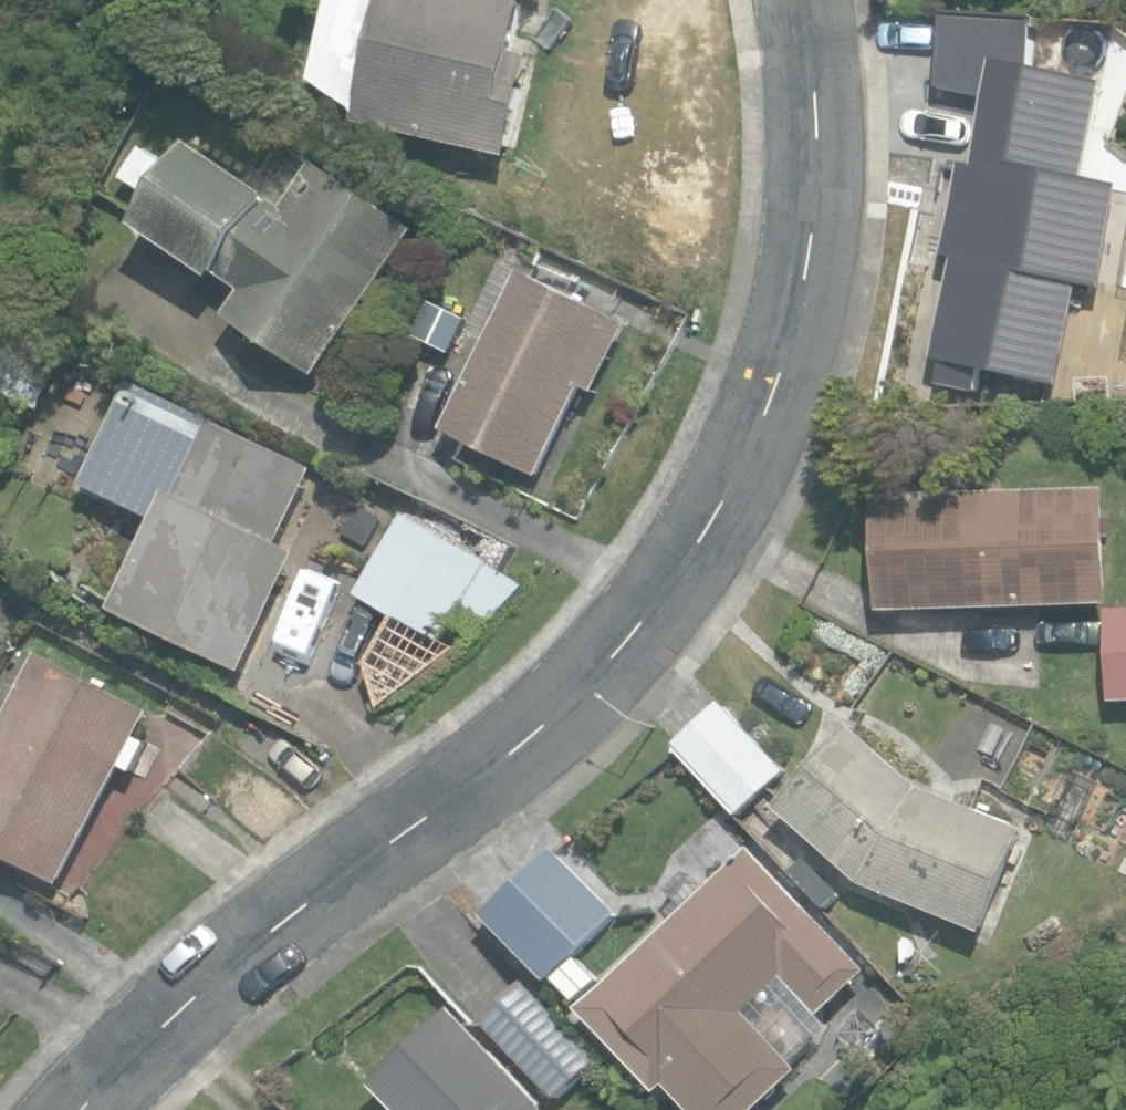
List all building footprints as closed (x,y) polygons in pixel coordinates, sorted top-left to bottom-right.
[(510,156),(532,57),(516,54),(528,0),(391,0),(363,123),(510,156)] [(956,88),(1046,93),(1051,22),(960,16),(956,88)] [(229,315),(317,375),(415,230),(318,164),(287,209),(199,148),(146,226),(244,293),(229,315)] [(154,199),(171,170),(142,153),(125,182),(154,199)] [(1105,289),(1123,201),(967,168),(949,252),(957,253),(934,360),(1058,387),(1080,284),(1105,289)] [(451,440),(544,485),(589,393),(602,399),(636,330),(530,279),(451,440)] [(420,327),(453,343),(465,316),(432,301),(420,327)] [(114,611),(245,678),(308,556),(285,544),(320,476),(140,384),(87,488),(159,525),(114,611)] [(878,499),(882,610),(1112,602),(1108,491),(878,499)] [(471,640),(521,585),(407,516),(359,596),(440,644),(450,628),(471,640)] [(1113,701),(1125,700),(1125,609),(1110,610),(1113,701)] [(61,884),(152,712),(45,655),(0,739),(0,851),(61,884)] [(677,744),(738,813),(786,770),(725,702),(677,744)] [(864,884),(985,931),(1027,829),(922,787),(854,725),(779,808),(864,884)] [(488,914),(551,979),(619,914),(556,849),(488,914)] [(696,1109),(755,1109),(799,1069),(745,1013),(786,975),(822,1013),(867,971),(752,849),(583,1008),(661,1090),(670,1082),(696,1109)] [(827,909),(840,897),(805,860),(792,872),(827,909)] [(576,1002),(597,982),(577,961),(556,981),(576,1002)] [(483,1020),(556,1098),(597,1059),(524,982),(483,1020)] [(552,1109),(460,1015),(382,1090),(402,1109),(552,1109)]
